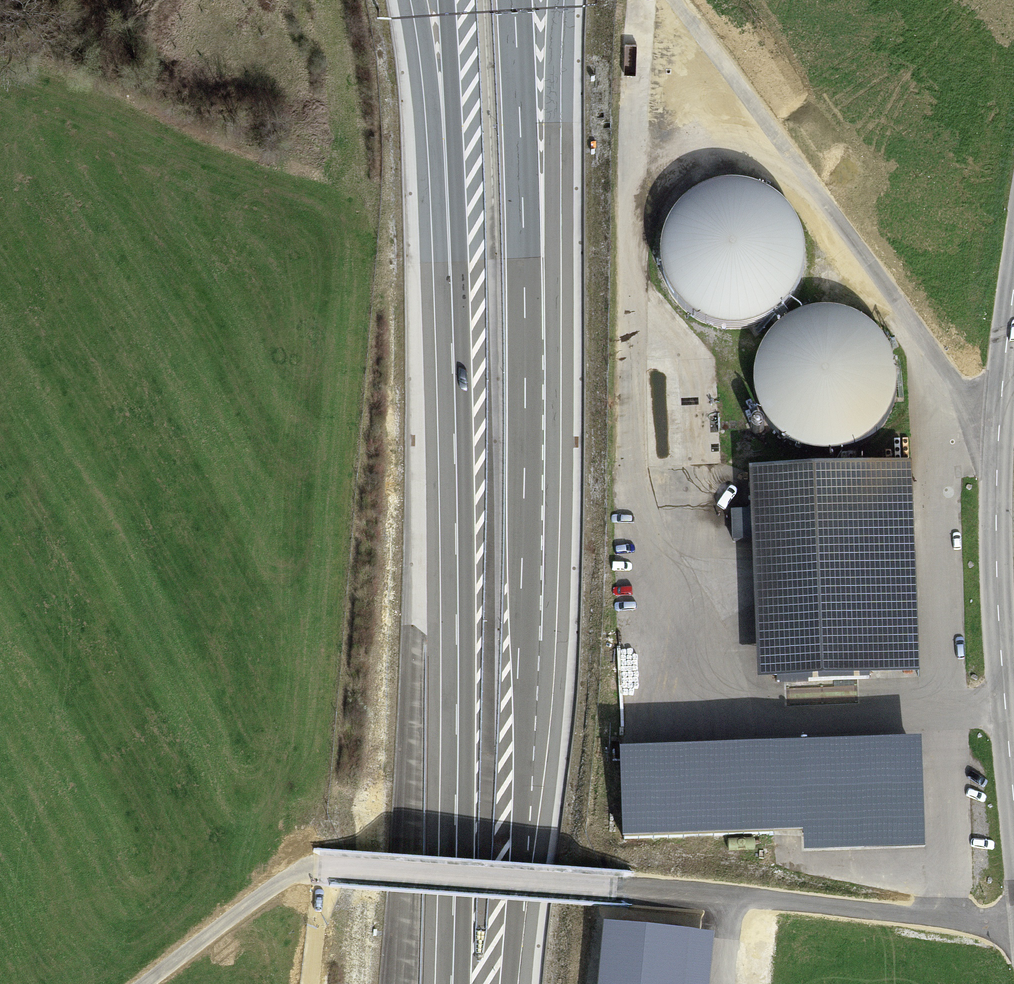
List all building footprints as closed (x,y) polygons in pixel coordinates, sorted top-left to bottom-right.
[(762,321),(782,308),(797,289),(805,266),(805,242),(797,220),(783,202),(763,189),(740,183),(717,184),(695,193),(677,209),(665,230),(661,253),(664,276),(675,298),(693,314),(715,324),(739,327),(762,321)] [(871,324),(849,312),(824,309),(800,314),(779,327),(765,344),(757,364),(755,385),(760,406),(770,425),(786,440),(806,449),(830,452),(855,446),(876,433),(891,413),(898,390),(897,365),(887,342),(871,324)] [(759,474),(766,669),(919,663),(911,468),(759,474)] [(621,758),(624,838),(926,826),(923,746),(621,758)] [(609,927),(604,983),(705,983),(709,937),(609,927)]
